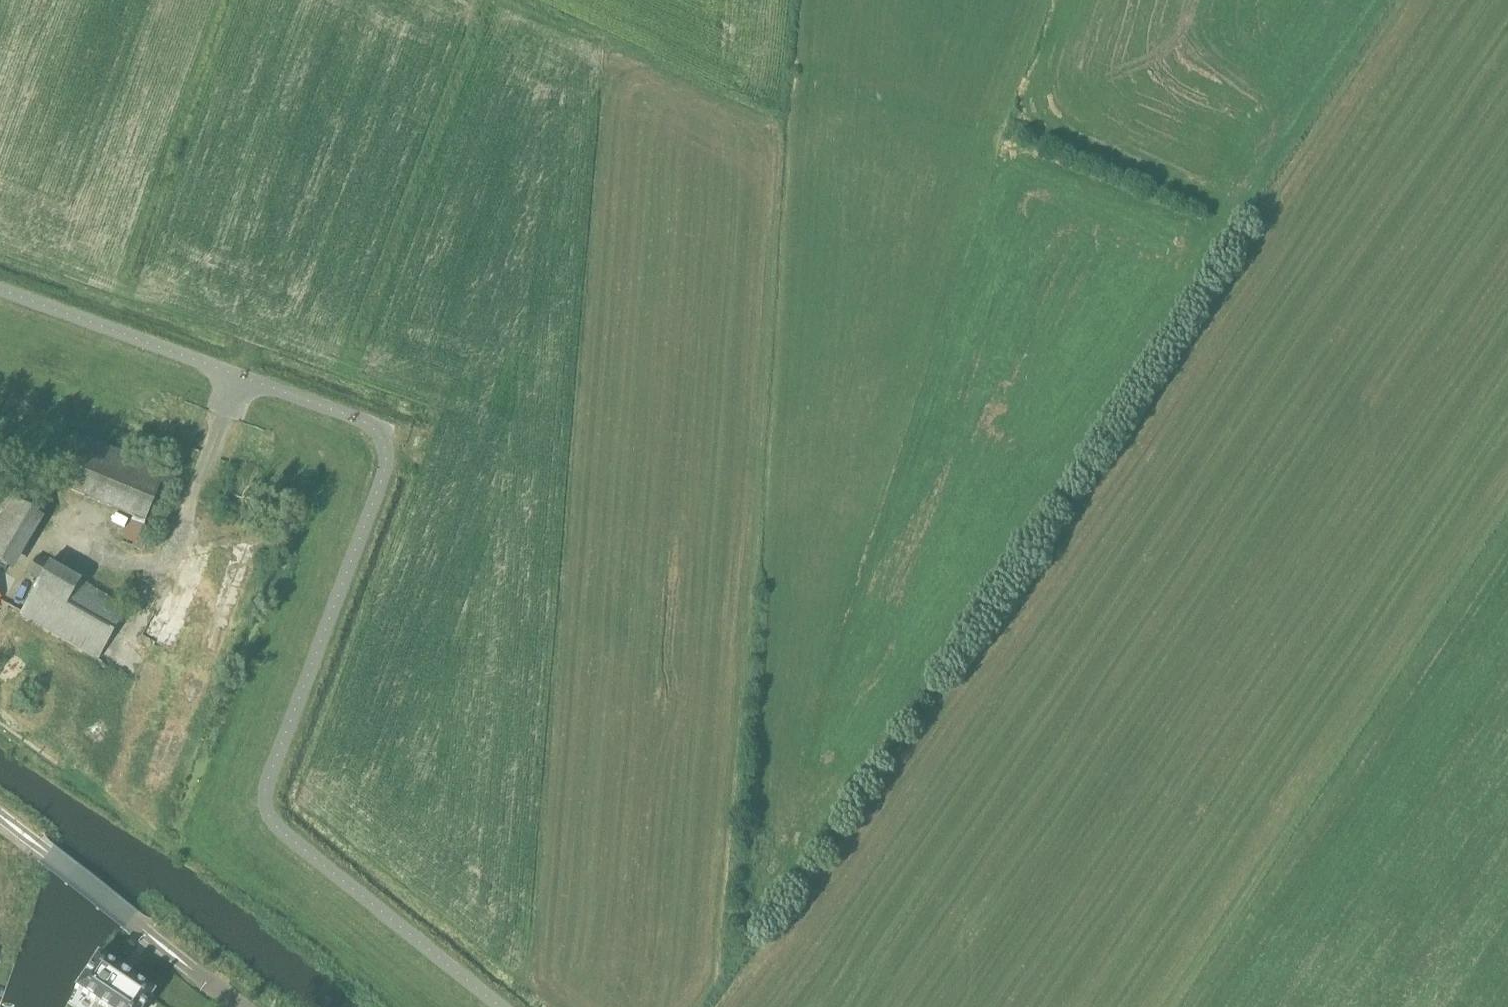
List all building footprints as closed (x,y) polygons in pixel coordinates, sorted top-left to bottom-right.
[(86,453),(70,490),(144,521),(160,484),(86,453)] [(0,498),(0,566),(11,572),(42,519),(1,496),(0,498)] [(39,580),(19,614),(97,659),(101,652),(126,608),(36,557),(27,573),(39,580)] [(75,988),(104,1006),(142,1006),(151,992),(96,957),(75,988)]
